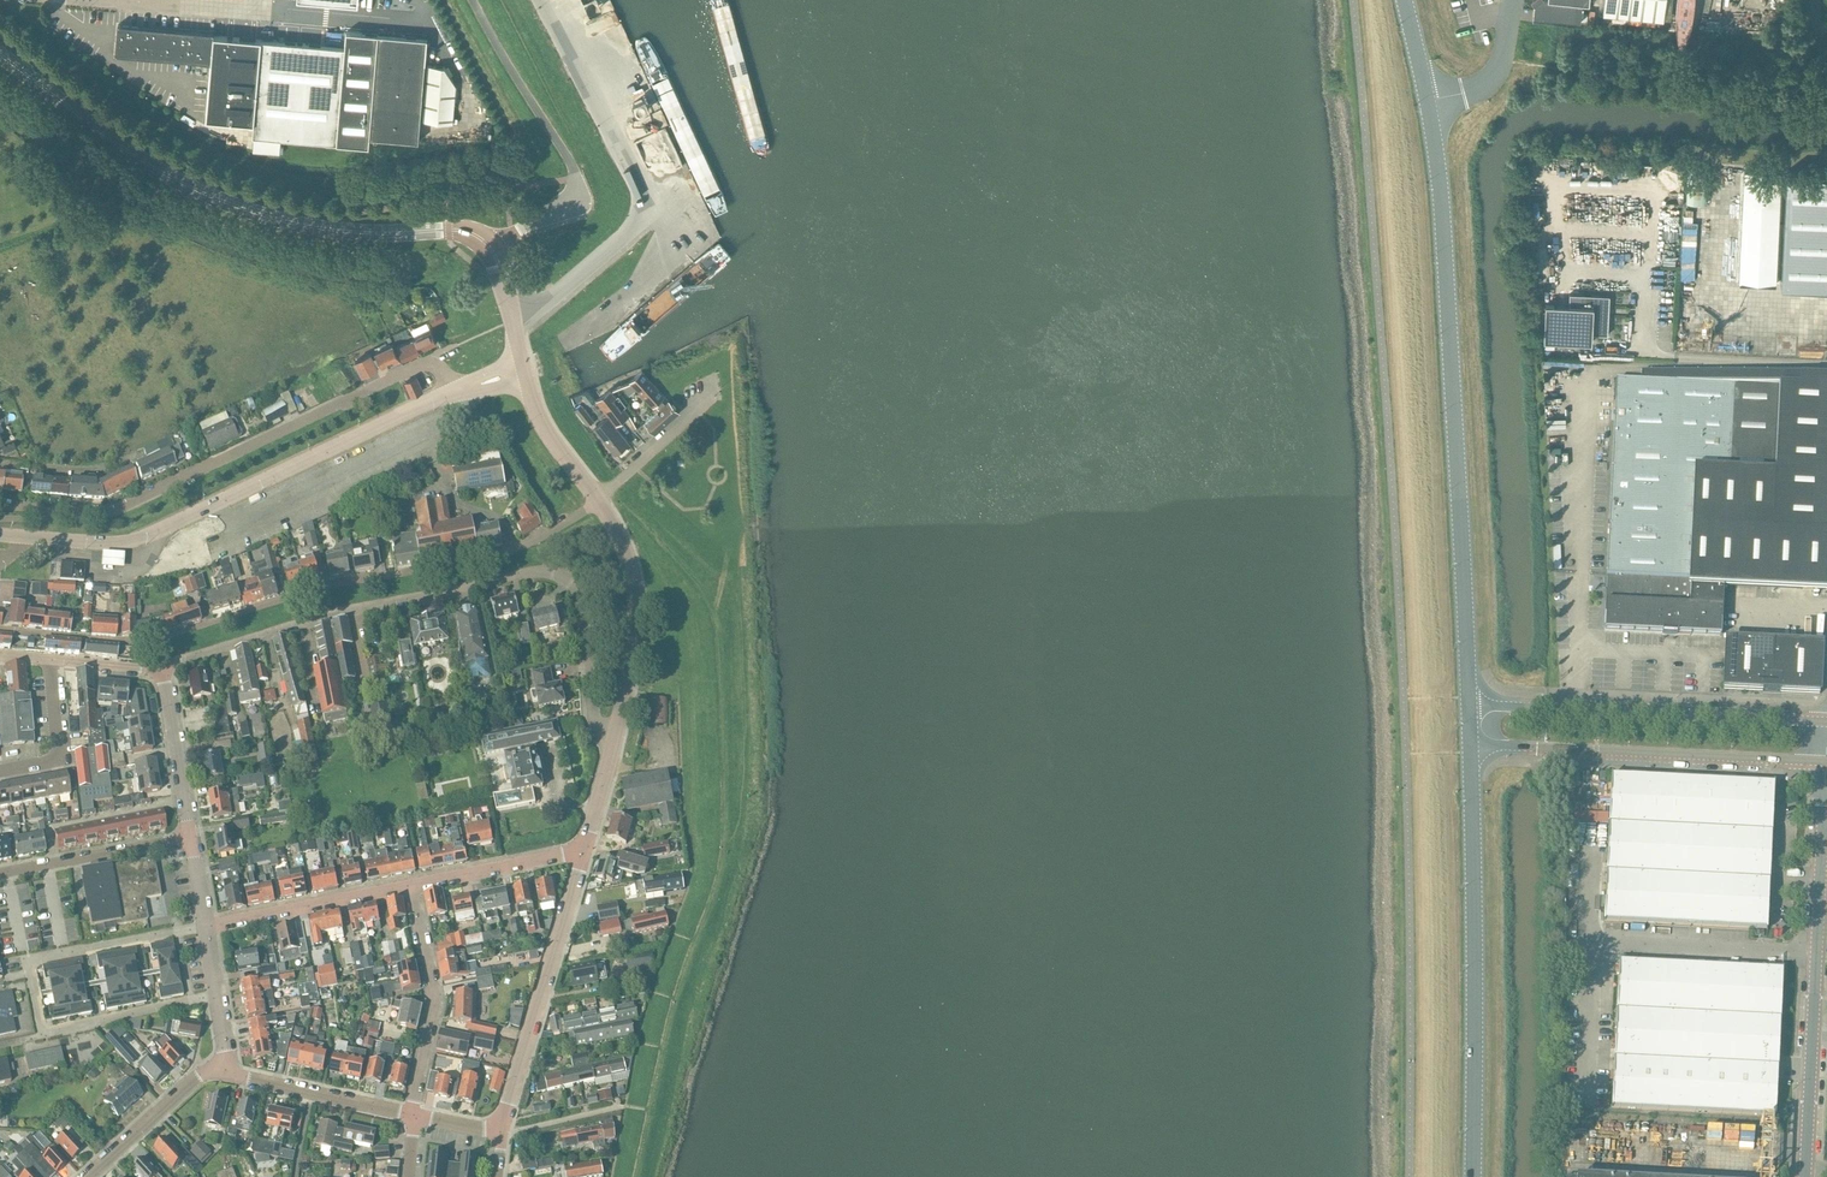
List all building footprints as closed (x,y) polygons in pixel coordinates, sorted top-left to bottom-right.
[(1534,5),(1533,16),(1580,21),(1582,2),(1589,3),(1589,0),(1530,0),(1534,5)] [(1603,14),(1663,21),(1665,0),(1605,0),(1603,14)] [(118,25),(115,54),(211,63),(206,115),(254,119),(261,40),(214,36),(214,33),(118,25)] [(274,38),(274,31),(262,30),(262,37),(274,38)] [(345,47),(337,143),(369,146),(369,137),(419,142),(419,135),(425,63),(427,38),(378,34),(347,31),(345,47)] [(261,40),(253,136),(337,143),(345,47),(261,40)] [(427,65),(422,120),(453,122),(457,68),(427,65)] [(1745,170),(1739,283),(1775,284),(1781,171),(1745,170)] [(1786,172),(1780,285),(1781,285),(1826,287),(1826,174),(1786,172)] [(1607,308),(1609,308),(1609,296),(1581,294),(1581,306),(1545,304),(1543,340),(1591,343),(1592,334),(1607,335),(1609,315),(1607,314),(1607,308)] [(433,327),(444,321),(441,313),(429,318),(433,327)] [(430,331),(414,338),(420,351),(436,343),(430,331)] [(414,338),(398,346),(404,359),(420,351),(414,338)] [(401,360),(393,343),(375,352),(378,356),(373,358),(371,354),(356,361),(363,377),(379,370),(377,366),(381,364),(383,368),(401,360)] [(631,383),(624,387),(625,391),(629,395),(636,389),(638,392),(656,411),(644,421),(637,427),(634,429),(645,441),(655,433),(680,412),(668,399),(645,375),(641,371),(629,382),(631,383)] [(412,396),(423,391),(417,377),(406,382),(412,396)] [(1779,591),(1826,594),(1826,593),(1826,381),(1810,380),(1802,380),(1801,389),(1789,388),(1651,382),(1641,381),(1617,380),(1615,402),(1607,576),(1607,579),(1606,579),(1605,588),(1607,588),(1606,601),(1605,616),(1606,616),(1606,629),(1720,635),(1721,622),(1722,622),(1724,589),(1779,591)] [(601,396),(597,400),(616,425),(629,414),(630,414),(624,407),(616,396),(612,391),(611,389),(601,396)] [(587,391),(582,396),(590,406),(595,402),(587,391)] [(266,411),(263,413),(268,424),(271,423),(272,422),(280,419),(289,414),(289,415),(297,411),(289,395),(281,398),(283,403),(266,411)] [(587,426),(593,421),(584,409),(580,405),(575,410),(587,426)] [(615,454),(629,443),(608,417),(594,428),(615,454)] [(241,434),(235,422),(233,421),(230,422),(230,421),(203,434),(211,451),(238,438),(240,436),(241,434)] [(144,456),(132,461),(135,468),(141,482),(163,471),(176,465),(175,463),(183,459),(182,456),(178,448),(176,449),(170,438),(156,445),(161,455),(157,457),(147,462),(144,456)] [(5,455),(17,450),(14,443),(2,448),(5,455)] [(497,444),(451,460),(457,494),(462,494),(506,485),(507,493),(514,492),(513,483),(511,483),(506,461),(501,462),(497,444)] [(1555,477),(1568,477),(1568,465),(1555,465),(1555,477)] [(417,475),(395,484),(398,491),(420,481),(420,482),(433,476),(430,468),(416,474),(417,475)] [(122,470),(114,474),(115,477),(114,477),(117,483),(121,491),(137,483),(131,469),(123,473),(122,470)] [(28,470),(27,488),(32,489),(31,494),(49,495),(50,491),(51,481),(36,480),(37,471),(28,470)] [(4,476),(2,490),(21,492),(23,478),(22,478),(4,476)] [(98,485),(104,498),(120,491),(121,491),(117,483),(114,477),(111,479),(98,485)] [(70,482),(69,497),(77,497),(97,498),(104,499),(104,498),(98,485),(97,484),(96,484),(94,479),(87,478),(87,479),(87,483),(77,483),(70,482)] [(50,491),(49,495),(51,495),(54,496),(67,497),(69,497),(70,482),(55,481),(52,481),(51,481),(50,491)] [(417,533),(415,533),(420,565),(426,564),(461,557),(454,523),(451,508),(449,509),(447,500),(445,500),(415,506),(420,532),(417,533)] [(523,537),(542,524),(536,513),(532,507),(520,514),(524,520),(517,525),(523,537)] [(473,519),(454,523),(461,557),(479,553),(479,550),(502,546),(498,524),(490,526),(490,523),(482,524),(481,521),(474,523),(473,519)] [(316,533),(305,536),(305,537),(308,550),(319,547),(316,536),(316,533)] [(409,534),(392,537),(392,538),(398,569),(420,565),(415,533),(409,534)] [(352,555),(354,564),(356,573),(375,570),(374,560),(380,559),(377,542),(369,543),(370,552),(354,555),(352,555)] [(265,562),(252,566),(256,579),(257,578),(264,600),(265,600),(265,599),(278,595),(272,577),(280,575),(273,549),(272,547),(262,550),(265,562)] [(352,555),(354,555),(353,547),(343,548),(345,557),(327,560),(330,578),(350,574),(348,565),(354,564),(352,555)] [(131,555),(107,553),(107,558),(106,567),(106,572),(130,573),(130,569),(131,559),(131,555)] [(307,564),(300,566),(302,576),(305,585),(320,580),(315,562),(313,556),(305,559),(307,564)] [(232,560),(231,558),(229,558),(236,579),(241,578),(236,559),(232,560)] [(61,562),(60,579),(84,581),(84,578),(85,563),(61,562)] [(287,564),(283,565),(285,571),(290,589),(305,585),(302,576),(300,566),(292,569),(290,563),(287,564)] [(189,595),(200,591),(195,578),(184,581),(189,595)] [(256,579),(239,584),(245,606),(246,605),(264,600),(257,578),(256,579)] [(24,605),(27,584),(14,582),(11,604),(24,605)] [(61,582),(61,592),(74,592),(75,583),(61,582)] [(105,593),(106,585),(94,584),(93,593),(105,593)] [(207,598),(211,611),(226,606),(241,602),(237,588),(236,588),(222,593),(207,598)] [(90,620),(92,605),(92,596),(85,596),(84,605),(83,620),(90,620)] [(496,620),(519,614),(514,596),(491,602),(496,620)] [(122,637),(135,636),(135,622),(135,614),(133,597),(129,597),(129,609),(130,619),(122,619),(122,637)] [(174,614),(164,617),(168,630),(185,625),(201,620),(197,606),(189,609),(186,602),(178,604),(172,607),(174,614)] [(5,607),(4,625),(8,626),(22,627),(24,612),(24,606),(25,606),(24,606),(10,604),(9,607),(5,607)] [(596,604),(596,612),(605,612),(605,604),(596,604)] [(24,612),(22,627),(23,627),(28,627),(44,629),(46,615),(29,613),(30,607),(25,606),(24,606),(24,612)] [(538,633),(560,627),(558,620),(566,618),(563,607),(554,609),(533,615),(538,633)] [(489,658),(479,609),(474,610),(474,609),(459,612),(460,613),(454,614),(464,663),(468,681),(491,677),(488,659),(489,658)] [(46,615),(44,629),(70,632),(72,618),(51,615),(46,615)] [(449,640),(444,616),(444,615),(443,615),(431,618),(431,617),(423,618),(423,619),(411,622),(411,623),(416,647),(449,640)] [(116,637),(117,622),(117,617),(104,617),(92,616),(92,621),(91,635),(116,637)] [(151,619),(135,622),(135,636),(153,634),(151,619)] [(350,645),(353,644),(348,619),(331,624),(342,681),(356,679),(350,645)] [(348,719),(329,624),(315,628),(322,667),(314,668),(323,716),(324,715),(326,723),(348,719)] [(523,644),(531,643),(528,624),(520,626),(523,644)] [(11,635),(0,634),(0,647),(10,648),(11,635)] [(295,708),(306,704),(287,635),(273,640),(293,708),(295,708)] [(45,638),(44,651),(54,652),(61,653),(62,653),(63,653),(79,655),(79,651),(82,651),(83,641),(80,641),(64,640),(63,640),(45,638)] [(83,641),(82,651),(84,651),(84,655),(100,656),(117,658),(119,646),(119,645),(101,643),(85,642),(83,641)] [(1772,690),(1774,644),(1726,641),(1724,689),(1763,691),(1763,690),(1772,690)] [(404,668),(414,667),(410,642),(399,644),(404,668)] [(1822,646),(1774,644),(1772,690),(1781,691),(1781,692),(1820,694),(1822,646)] [(240,672),(255,669),(250,646),(236,650),(240,672)] [(380,655),(367,657),(367,659),(372,686),(385,683),(383,673),(389,672),(387,665),(382,666),(380,655)] [(8,697),(28,695),(25,664),(5,666),(8,697)] [(258,680),(268,678),(266,667),(255,669),(258,680)] [(93,670),(76,668),(77,693),(79,712),(80,733),(89,732),(90,750),(106,748),(106,747),(106,742),(105,734),(104,730),(102,710),(95,711),(93,675),(93,670)] [(255,669),(240,672),(245,694),(239,695),(241,704),(261,700),(260,692),(255,669)] [(554,688),(550,670),(533,673),(537,691),(532,692),(534,702),(539,701),(540,710),(565,705),(561,686),(554,688)] [(212,695),(208,672),(189,675),(190,682),(191,682),(194,698),(212,695)] [(127,689),(128,689),(128,685),(99,682),(97,704),(125,706),(127,689)] [(144,691),(128,689),(127,689),(125,706),(125,712),(130,712),(131,718),(148,715),(144,691)] [(228,716),(237,714),(234,692),(224,694),(228,716)] [(8,697),(0,697),(0,746),(33,743),(29,695),(28,695),(8,697)] [(669,726),(669,699),(651,699),(651,726),(669,726)] [(217,736),(231,734),(225,704),(213,707),(217,736)] [(306,704),(295,708),(299,723),(297,723),(303,750),(304,750),(307,765),(319,761),(316,747),(306,704)] [(112,727),(111,720),(110,713),(103,714),(105,728),(111,727),(112,727)] [(116,726),(123,724),(122,718),(111,720),(112,727),(116,726)] [(515,728),(523,726),(522,719),(514,720),(515,728)] [(129,738),(151,735),(148,720),(123,724),(116,726),(117,732),(128,730),(129,738)] [(527,746),(561,739),(557,721),(480,737),(484,756),(506,752),(507,754),(505,754),(507,767),(504,768),(507,783),(510,782),(512,792),(493,796),(496,810),(533,803),(531,790),(542,788),(540,774),(541,774),(539,763),(538,763),(535,748),(528,750),(527,746)] [(243,738),(250,737),(248,722),(240,724),(243,738)] [(366,722),(355,724),(357,734),(368,732),(366,722)] [(482,725),(484,732),(494,730),(493,723),(482,725)] [(151,735),(129,738),(132,753),(153,749),(151,735)] [(207,780),(224,777),(222,760),(229,759),(227,751),(232,750),(231,740),(213,743),(215,755),(203,757),(207,780)] [(91,802),(112,799),(110,783),(118,782),(117,769),(125,768),(122,753),(114,754),(108,755),(109,763),(108,763),(107,755),(106,748),(90,750),(87,750),(75,751),(79,789),(82,812),(93,810),(91,802)] [(136,779),(158,776),(155,761),(134,765),(136,779)] [(54,776),(58,798),(71,795),(70,790),(76,789),(74,770),(65,771),(66,774),(54,776)] [(676,823),(673,804),(667,772),(622,780),(628,811),(659,806),(663,826),(676,823)] [(263,775),(238,779),(240,788),(256,785),(264,784),(263,775)] [(46,800),(58,798),(54,776),(42,778),(46,800)] [(158,776),(136,779),(139,794),(143,793),(160,790),(158,776)] [(1772,832),(1775,784),(1612,777),(1609,825),(1772,832)] [(34,802),(46,800),(42,778),(30,780),(34,802)] [(22,805),(34,802),(30,780),(18,783),(22,805)] [(10,807),(22,805),(18,783),(6,785),(10,807)] [(416,785),(419,802),(428,800),(425,784),(416,785)] [(6,785),(0,786),(0,809),(10,807),(6,785)] [(228,791),(209,794),(212,806),(230,803),(238,802),(239,802),(237,789),(228,791)] [(128,796),(112,799),(114,807),(123,805),(130,803),(128,796)] [(279,812),(291,810),(290,801),(278,803),(279,812)] [(230,803),(212,806),(212,807),(214,820),(233,817),(233,816),(241,815),(239,805),(238,802),(230,803)] [(481,808),(474,809),(474,810),(476,819),(480,818),(483,818),(481,809),(481,808)] [(469,847),(481,845),(476,819),(474,810),(474,809),(468,810),(470,820),(471,820),(472,826),(466,828),(469,847)] [(152,813),(155,831),(166,828),(162,811),(152,813)] [(144,833),(155,831),(152,813),(141,815),(144,833)] [(287,814),(269,816),(270,825),(288,822),(287,814)] [(134,835),(144,833),(141,815),(130,817),(134,835)] [(453,816),(446,818),(447,825),(454,824),(453,816)] [(123,837),(134,835),(130,817),(119,819),(123,837)] [(235,830),(251,827),(249,817),(233,820),(235,830)] [(435,818),(424,820),(425,828),(437,826),(435,818)] [(476,819),(481,845),(493,842),(489,823),(483,824),(480,819),(480,818),(476,819)] [(626,844),(633,823),(614,818),(607,839),(626,844)] [(112,839),(123,837),(119,819),(109,821),(112,839)] [(101,841),(112,839),(109,821),(98,823),(101,841)] [(91,843),(101,841),(98,823),(87,825),(91,843)] [(31,855),(28,836),(19,838),(17,825),(13,826),(7,827),(9,836),(13,835),(14,839),(13,839),(17,858),(31,855)] [(80,845),(91,843),(87,825),(76,827),(80,845)] [(1770,880),(1772,839),(1772,832),(1609,825),(1609,839),(1607,873),(1770,880)] [(9,836),(7,827),(0,828),(0,833),(1,836),(0,836),(0,861),(11,859),(7,836),(9,836)] [(69,847),(80,845),(76,827),(66,829),(69,847)] [(388,828),(382,829),(384,839),(385,842),(391,841),(389,830),(389,828),(388,828)] [(58,849),(69,847),(66,829),(55,831),(58,849)] [(236,842),(233,829),(216,832),(220,855),(237,852),(237,851),(243,850),(242,841),(236,842)] [(433,869),(429,849),(425,829),(419,831),(423,850),(416,852),(420,871),(423,871),(426,872),(429,870),(433,869)] [(451,845),(455,864),(460,864),(463,864),(465,862),(468,862),(464,843),(457,844),(457,841),(460,841),(458,829),(448,831),(451,845)] [(370,831),(364,833),(367,845),(373,843),(370,831)] [(356,835),(356,832),(348,834),(348,837),(351,851),(359,850),(357,835),(356,835)] [(28,836),(31,855),(45,852),(42,834),(28,836)] [(400,856),(404,875),(408,874),(411,875),(414,873),(416,872),(412,853),(406,855),(404,849),(408,848),(407,839),(397,841),(400,856)] [(316,841),(300,844),(300,845),(301,853),(318,850),(316,841)] [(440,845),(440,847),(444,867),(455,864),(451,845),(445,846),(444,841),(439,842),(440,845)] [(444,867),(440,847),(440,845),(439,845),(439,842),(433,843),(434,848),(429,849),(433,869),(444,867)] [(664,843),(639,847),(641,857),(666,853),(665,847),(664,843)] [(380,879),(375,852),(374,849),(369,850),(371,861),(364,863),(368,881),(370,881),(374,882),(376,880),(380,879)] [(271,867),(279,865),(276,850),(272,851),(268,851),(269,854),(270,861),(271,867)] [(392,877),(389,858),(387,850),(375,852),(380,879),(392,877)] [(259,853),(252,854),(252,856),(254,865),(261,863),(259,853)] [(248,867),(254,866),(254,865),(252,856),(246,857),(247,863),(248,867)] [(392,877),(404,875),(400,856),(389,858),(392,877)] [(648,862),(630,857),(629,860),(619,857),(617,864),(602,859),(596,880),(605,883),(605,880),(613,883),(617,870),(639,877),(644,875),(648,862)] [(161,896),(154,859),(154,858),(111,867),(110,865),(80,871),(87,913),(88,912),(91,927),(103,925),(104,931),(115,929),(115,926),(148,920),(144,899),(161,896)] [(245,907),(235,860),(219,863),(222,874),(226,873),(228,880),(223,881),(225,890),(229,911),(245,907)] [(340,863),(345,887),(363,884),(360,867),(355,868),(353,861),(340,863)] [(322,873),(326,891),(339,889),(335,870),(334,870),(333,864),(327,865),(328,871),(322,873)] [(295,898),(289,871),(283,873),(283,869),(276,870),(277,874),(278,881),(278,882),(281,900),(295,898)] [(289,871),(295,898),(308,895),(302,869),(289,871)] [(313,894),(326,891),(322,873),(309,875),(313,894)] [(1770,880),(1607,873),(1604,921),(1768,929),(1770,880)] [(262,904),(258,885),(256,886),(253,875),(247,876),(250,887),(244,888),(248,907),(262,904)] [(637,897),(684,889),(681,875),(643,881),(635,883),(637,897)] [(258,885),(262,904),(276,901),(272,882),(267,884),(266,877),(259,878),(261,885),(258,885)] [(540,905),(556,902),(552,881),(536,884),(540,905)] [(519,915),(527,913),(534,912),(529,885),(514,889),(518,908),(519,915)] [(494,892),(497,912),(503,910),(505,917),(511,916),(510,909),(506,890),(494,892)] [(429,917),(447,913),(442,891),(426,894),(424,897),(429,917)] [(498,918),(497,912),(494,892),(481,895),(482,898),(475,900),(478,915),(485,913),(485,914),(486,921),(493,919),(498,918)] [(470,897),(453,901),(456,916),(457,924),(475,920),(473,912),(470,897)] [(391,932),(401,930),(399,918),(406,917),(402,899),(387,902),(391,919),(388,920),(391,932)] [(665,900),(645,902),(646,909),(666,907),(666,906),(665,900)] [(363,907),(366,925),(373,924),(374,930),(381,929),(376,904),(363,907)] [(617,905),(597,908),(600,921),(619,917),(617,905)] [(363,907),(349,909),(352,928),(353,934),(367,931),(366,925),(363,907)] [(632,921),(624,922),(627,936),(669,927),(665,913),(664,908),(655,910),(656,915),(649,917),(648,912),(633,916),(634,920),(632,921)] [(324,914),(327,933),(335,931),(336,937),(343,936),(342,930),(339,911),(324,914)] [(320,934),(327,933),(324,914),(309,917),(313,938),(315,948),(322,946),(320,934)] [(536,934),(544,932),(541,915),(532,916),(536,934)] [(514,937),(523,936),(519,919),(511,921),(514,937)] [(602,937),(612,935),(621,933),(618,920),(599,925),(602,937)] [(545,931),(549,931),(552,921),(543,922),(545,931)] [(299,941),(295,925),(278,929),(283,953),(300,949),(301,955),(309,954),(306,940),(299,941)] [(484,943),(492,942),(490,933),(482,935),(484,943)] [(439,952),(457,948),(454,934),(446,936),(447,943),(437,945),(439,952)] [(458,948),(466,947),(463,934),(455,936),(458,948)] [(389,942),(382,943),(384,956),(390,955),(392,963),(393,963),(402,961),(401,953),(398,940),(389,942)] [(148,974),(175,969),(173,956),(176,956),(173,941),(150,945),(152,960),(158,959),(160,969),(147,972),(148,974)] [(468,956),(482,953),(481,945),(466,948),(468,956)] [(148,974),(147,972),(135,974),(133,963),(138,962),(136,948),(116,952),(121,979),(148,974)] [(350,949),(343,951),(346,965),(353,963),(352,958),(350,949)] [(258,958),(257,950),(237,954),(237,956),(236,958),(236,963),(238,964),(240,972),(257,969),(258,977),(278,973),(277,965),(275,955),(258,958)] [(409,951),(401,953),(402,961),(411,959),(409,951)] [(440,969),(467,964),(465,954),(465,951),(437,957),(440,969)] [(529,952),(530,960),(539,958),(538,951),(529,952)] [(94,984),(121,979),(116,952),(96,956),(99,970),(104,969),(106,980),(94,982),(94,984)] [(628,970),(653,966),(651,953),(627,956),(628,970)] [(361,955),(353,956),(355,963),(356,970),(356,972),(375,968),(373,960),(362,962),(361,955)] [(94,984),(94,982),(81,984),(79,974),(84,973),(82,959),(62,962),(67,990),(94,984)] [(40,995),(67,990),(62,962),(42,966),(45,980),(50,979),(52,990),(40,992),(40,995)] [(285,963),(277,965),(278,973),(286,971),(285,963)] [(400,980),(418,976),(416,964),(397,967),(391,969),(392,975),(398,974),(400,980)] [(467,964),(440,969),(442,982),(470,976),(469,973),(467,964)] [(574,986),(598,982),(594,964),(570,968),(574,986)] [(1701,967),(1620,964),(1617,1012),(1699,1015),(1701,967)] [(509,973),(508,965),(494,967),(495,975),(509,973)] [(1701,967),(1699,1015),(1781,1019),(1783,971),(1701,967)] [(479,991),(494,988),(490,968),(475,971),(477,979),(479,991)] [(148,974),(148,976),(161,974),(163,985),(158,986),(160,1000),(183,995),(180,981),(178,981),(175,969),(148,974)] [(372,969),(363,971),(365,980),(366,985),(367,984),(374,983),(375,983),(373,976),(372,969)] [(319,974),(315,975),(318,989),(337,985),(334,971),(319,974)] [(281,981),(295,979),(294,972),(280,975),(281,981)] [(136,979),(148,976),(148,974),(121,979),(126,1006),(146,1003),(143,988),(138,989),(136,979)] [(418,976),(400,980),(401,985),(394,987),(395,993),(402,992),(421,988),(418,976)] [(244,1000),(273,996),(272,989),(270,990),(268,978),(241,983),(244,1000)] [(106,1010),(126,1006),(121,979),(94,984),(94,987),(107,984),(109,995),(104,996),(106,1010)] [(308,984),(306,984),(308,995),(315,994),(317,993),(316,988),(315,983),(308,984)] [(82,989),(94,987),(94,984),(67,990),(72,1017),(92,1013),(89,999),(84,1000),(82,989)] [(52,1020),(72,1017),(67,990),(40,995),(41,997),(53,995),(55,1005),(50,1006),(52,1020)] [(382,1000),(393,998),(391,990),(380,992),(382,1000)] [(15,1033),(10,1009),(15,1008),(11,992),(0,994),(0,1036),(15,1033)] [(457,993),(457,1008),(476,1009),(477,993),(457,993)] [(302,1008),(310,1007),(309,1003),(316,1002),(315,994),(308,995),(299,997),(302,1008)] [(273,996),(244,1000),(247,1018),(266,1015),(265,1009),(275,1008),(273,996)] [(595,999),(582,1002),(584,1007),(596,1005),(595,1000),(595,999)] [(417,1030),(422,1007),(393,1001),(392,1008),(400,1010),(397,1025),(417,1030)] [(616,1009),(615,1010),(618,1022),(619,1022),(638,1018),(642,1017),(643,1004),(635,1006),(616,1009)] [(321,1021),(323,1014),(322,1009),(314,1007),(312,1019),(321,1021)] [(476,1023),(476,1009),(457,1008),(456,1023),(467,1023),(466,1030),(496,1037),(498,1028),(476,1023)] [(615,1010),(598,1013),(600,1026),(618,1022),(615,1010)] [(1617,1012),(1615,1060),(1696,1063),(1699,1015),(1617,1012)] [(597,1013),(580,1017),(583,1029),(600,1026),(598,1013),(597,1013)] [(289,1024),(294,1023),(296,1015),(287,1016),(289,1024)] [(1778,1067),(1781,1019),(1699,1015),(1696,1063),(1778,1067)] [(558,1016),(550,1018),(551,1024),(552,1028),(553,1034),(561,1032),(562,1034),(566,1033),(583,1029),(580,1017),(563,1020),(565,1026),(561,1027),(559,1016),(558,1016)] [(277,1018),(248,1023),(250,1035),(269,1031),(270,1031),(269,1026),(278,1025),(277,1018)] [(514,1019),(512,1026),(519,1028),(521,1021),(514,1019)] [(200,1025),(180,1021),(179,1024),(172,1023),(170,1035),(198,1040),(200,1025)] [(570,1048),(612,1040),(634,1036),(631,1022),(568,1035),(570,1048)] [(300,1037),(302,1029),(295,1028),(294,1035),(300,1037)] [(370,1030),(368,1037),(378,1039),(379,1032),(370,1030)] [(467,1056),(471,1036),(441,1030),(437,1049),(467,1056)] [(129,1066),(137,1059),(112,1031),(104,1038),(129,1066)] [(269,1031),(250,1035),(251,1038),(252,1046),(254,1059),(273,1055),(272,1050),(276,1049),(278,1057),(286,1059),(290,1040),(271,1043),(270,1034),(269,1031)] [(492,1052),(495,1037),(478,1034),(474,1048),(492,1052)] [(172,1068),(184,1058),(164,1036),(155,1044),(162,1052),(159,1054),(172,1068)] [(305,1067),(312,1038),(305,1037),(304,1046),(295,1045),(296,1040),(293,1040),(292,1044),(288,1063),(305,1067)] [(312,1038),(305,1067),(323,1071),(327,1051),(323,1050),(324,1045),(316,1043),(317,1040),(317,1039),(312,1038)] [(372,1048),(374,1041),(365,1039),(363,1046),(372,1048)] [(345,1076),(351,1049),(347,1048),(348,1044),(338,1042),(331,1073),(345,1076)] [(28,1073),(64,1064),(60,1048),(24,1056),(28,1073)] [(351,1049),(345,1076),(360,1079),(366,1052),(351,1049)] [(385,1064),(386,1057),(376,1055),(374,1061),(370,1060),(366,1080),(380,1083),(385,1064)] [(161,1081),(166,1076),(164,1075),(166,1074),(152,1058),(139,1069),(154,1085),(160,1080),(161,1081)] [(603,1064),(592,1067),(595,1080),(606,1077),(611,1076),(619,1074),(630,1072),(632,1059),(631,1059),(624,1060),(624,1059),(608,1063),(603,1064)] [(11,1082),(6,1060),(0,1061),(0,1084),(11,1082)] [(478,1072),(480,1064),(464,1060),(462,1069),(478,1072)] [(1694,1112),(1696,1063),(1615,1060),(1612,1108),(1694,1112)] [(409,1070),(410,1064),(400,1062),(399,1067),(394,1066),(390,1086),(405,1089),(409,1070)] [(1696,1063),(1694,1112),(1776,1116),(1778,1067),(1696,1063)] [(136,1075),(126,1064),(111,1067),(116,1072),(120,1071),(126,1077),(113,1089),(115,1091),(103,1102),(117,1118),(143,1094),(130,1080),(136,1075)] [(88,1074),(93,1079),(100,1072),(95,1067),(88,1074)] [(581,1069),(576,1070),(578,1084),(584,1082),(595,1080),(592,1067),(591,1067),(589,1067),(581,1069)] [(462,1082),(458,1101),(473,1104),(477,1086),(479,1078),(471,1077),(468,1076),(469,1071),(462,1069),(461,1074),(463,1075),(462,1082)] [(495,1070),(493,1077),(503,1080),(505,1073),(495,1070)] [(564,1074),(560,1075),(563,1087),(569,1086),(578,1084),(576,1070),(574,1071),(574,1072),(572,1072),(564,1074)] [(454,1081),(438,1077),(439,1075),(431,1073),(427,1092),(434,1093),(434,1095),(449,1098),(450,1095),(455,1096),(458,1084),(459,1079),(454,1081)] [(558,1075),(535,1080),(538,1093),(561,1088),(563,1087),(560,1075),(558,1075)] [(597,1092),(600,1102),(613,1099),(610,1089),(597,1092)] [(588,1105),(591,1104),(598,1102),(596,1095),(587,1097),(588,1105)] [(225,1099),(225,1097),(219,1096),(218,1098),(211,1096),(205,1125),(221,1128),(227,1099),(225,1099)] [(254,1105),(254,1104),(248,1102),(247,1104),(241,1102),(237,1120),(232,1119),(230,1131),(235,1133),(236,1129),(250,1132),(253,1120),(256,1106),(254,1105)] [(535,1112),(551,1109),(550,1102),(533,1105),(535,1112)] [(280,1123),(283,1111),(280,1111),(279,1109),(273,1108),(272,1109),(270,1109),(266,1127),(272,1129),(269,1141),(257,1139),(256,1141),(253,1153),(273,1157),(274,1149),(276,1144),(280,1123)] [(274,1149),(281,1151),(285,1131),(291,1132),(295,1114),(294,1114),(293,1112),(287,1111),(286,1112),(283,1111),(280,1123),(276,1144),(274,1149)] [(60,1114),(51,1122),(57,1128),(60,1126),(62,1129),(69,1124),(60,1114)] [(593,1128),(595,1142),(605,1140),(615,1138),(614,1125),(612,1118),(600,1120),(602,1127),(593,1128)] [(253,1120),(250,1132),(257,1134),(260,1122),(253,1120)] [(316,1145),(341,1151),(343,1140),(334,1138),(337,1125),(321,1121),(316,1145)] [(347,1125),(343,1140),(341,1151),(351,1153),(354,1143),(373,1147),(376,1132),(347,1125)] [(592,1142),(595,1142),(593,1128),(560,1134),(562,1142),(577,1139),(578,1145),(592,1142)] [(72,1159),(82,1150),(65,1132),(55,1141),(72,1159)] [(18,1146),(23,1152),(47,1176),(51,1176),(55,1173),(66,1164),(52,1149),(48,1154),(43,1149),(33,1138),(30,1135),(25,1140),(24,1140),(18,1146)] [(156,1147),(154,1149),(173,1169),(182,1161),(185,1164),(195,1175),(203,1168),(192,1157),(184,1148),(179,1153),(165,1138),(161,1143),(159,1141),(155,1146),(156,1147)] [(232,1148),(234,1140),(226,1138),(224,1146),(232,1148)] [(246,1151),(253,1153),(256,1141),(249,1139),(246,1151)] [(595,1142),(592,1142),(592,1143),(594,1150),(606,1147),(605,1140),(595,1142)] [(11,1153),(14,1150),(16,1147),(7,1142),(3,1148),(11,1153)] [(201,1163),(211,1152),(201,1142),(191,1152),(201,1163)] [(11,1163),(18,1171),(14,1175),(15,1176),(47,1176),(23,1152),(18,1146),(17,1147),(14,1150),(18,1155),(15,1158),(16,1159),(11,1163)] [(375,1160),(390,1158),(389,1147),(375,1149),(375,1160)] [(427,1176),(452,1176),(454,1164),(446,1163),(447,1155),(430,1153),(427,1176)] [(452,1176),(477,1176),(479,1159),(462,1157),(461,1165),(454,1164),(452,1176)] [(144,1158),(139,1163),(137,1162),(133,1166),(134,1168),(132,1169),(139,1176),(160,1176),(158,1175),(159,1174),(144,1158)] [(539,1169),(549,1167),(547,1160),(537,1161),(539,1169)] [(351,1170),(351,1161),(341,1161),(341,1169),(351,1170)] [(603,1176),(600,1162),(565,1168),(566,1176),(597,1176),(603,1176)] [(0,1168),(0,1176),(10,1176),(8,1175),(1,1168),(1,1167),(0,1168)] [(386,1175),(397,1176),(398,1168),(387,1167),(386,1175)] [(232,1168),(217,1174),(218,1176),(236,1176),(232,1168)]
